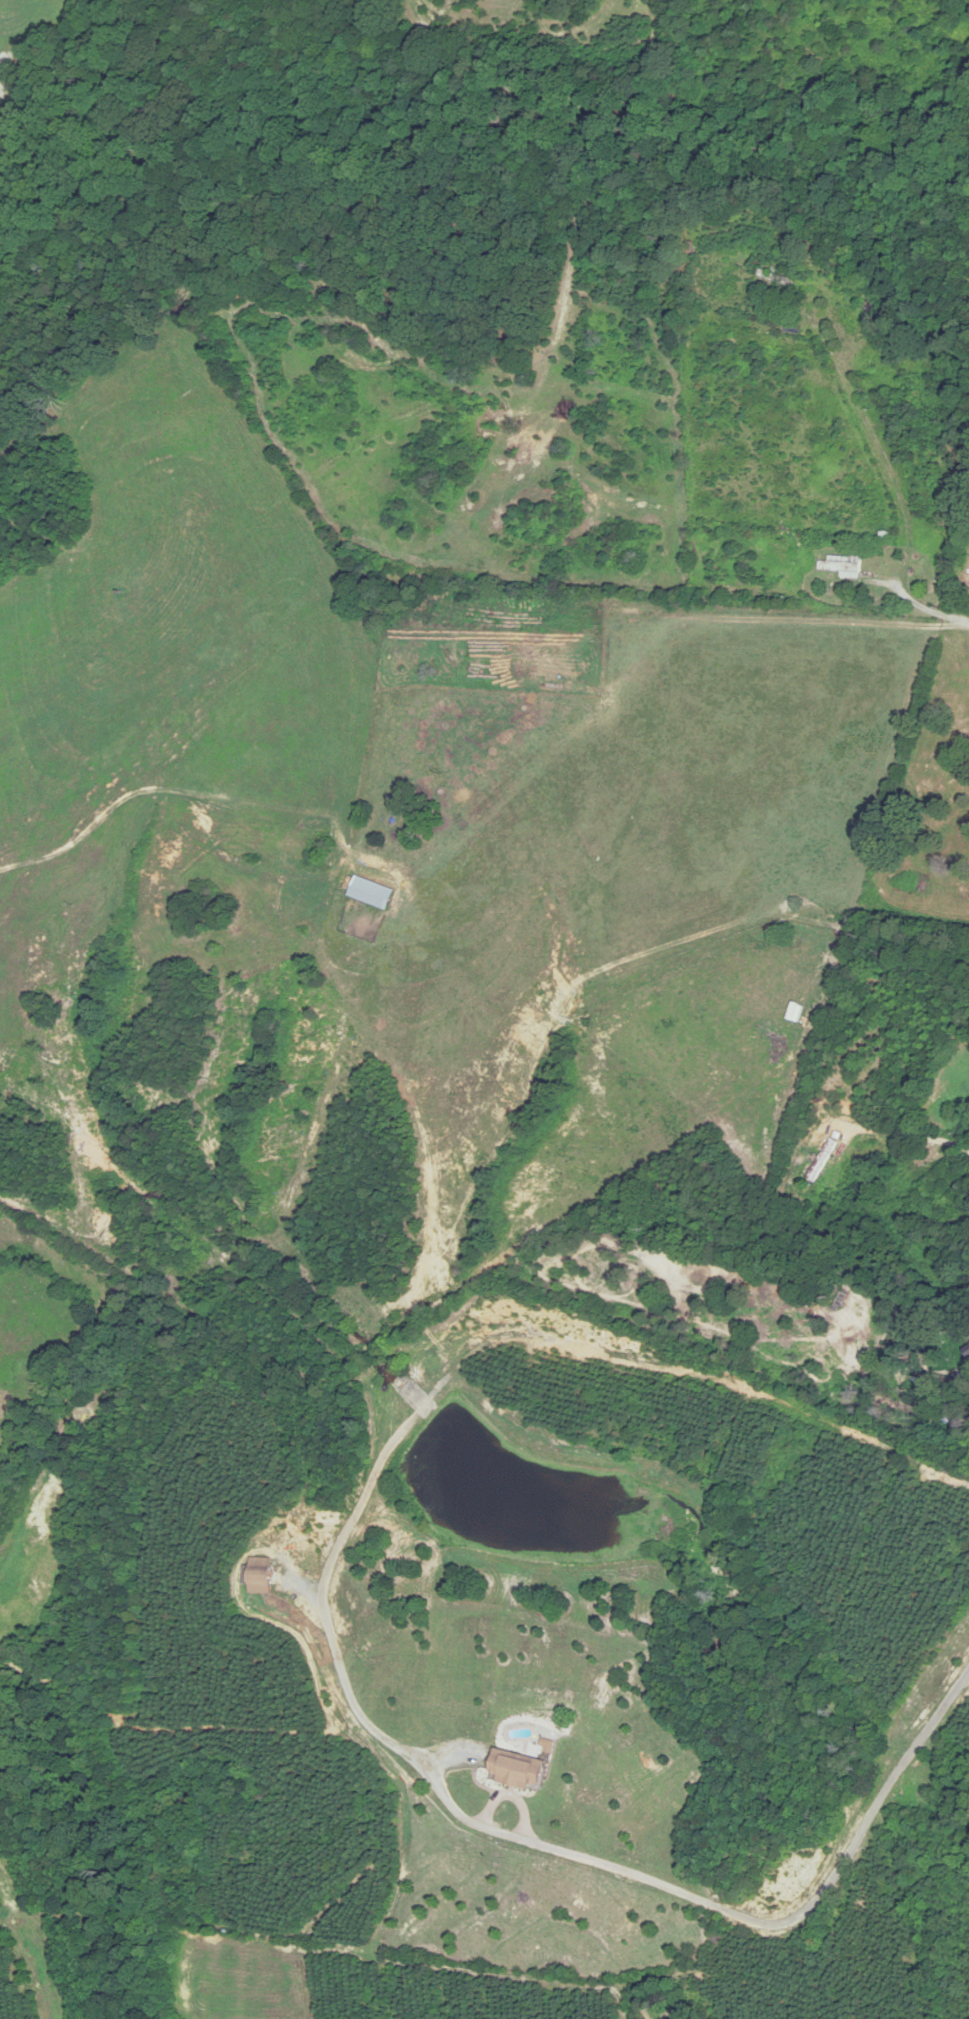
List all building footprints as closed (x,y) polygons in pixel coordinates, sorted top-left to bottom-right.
[(759,277),(794,290),(797,283),(762,270),(759,277)] [(874,312),(871,303),(863,306),(866,315),(874,312)] [(821,561),(821,573),(862,573),(862,556),(829,556),(829,561),(821,561)] [(396,891),(357,877),(350,898),(389,911),(396,891)] [(839,1143),(830,1139),(809,1180),(818,1184),(839,1143)] [(272,1595),(272,1559),(251,1559),(251,1595),(272,1595)] [(541,1793),(548,1761),(497,1750),(490,1782),(541,1793)]
